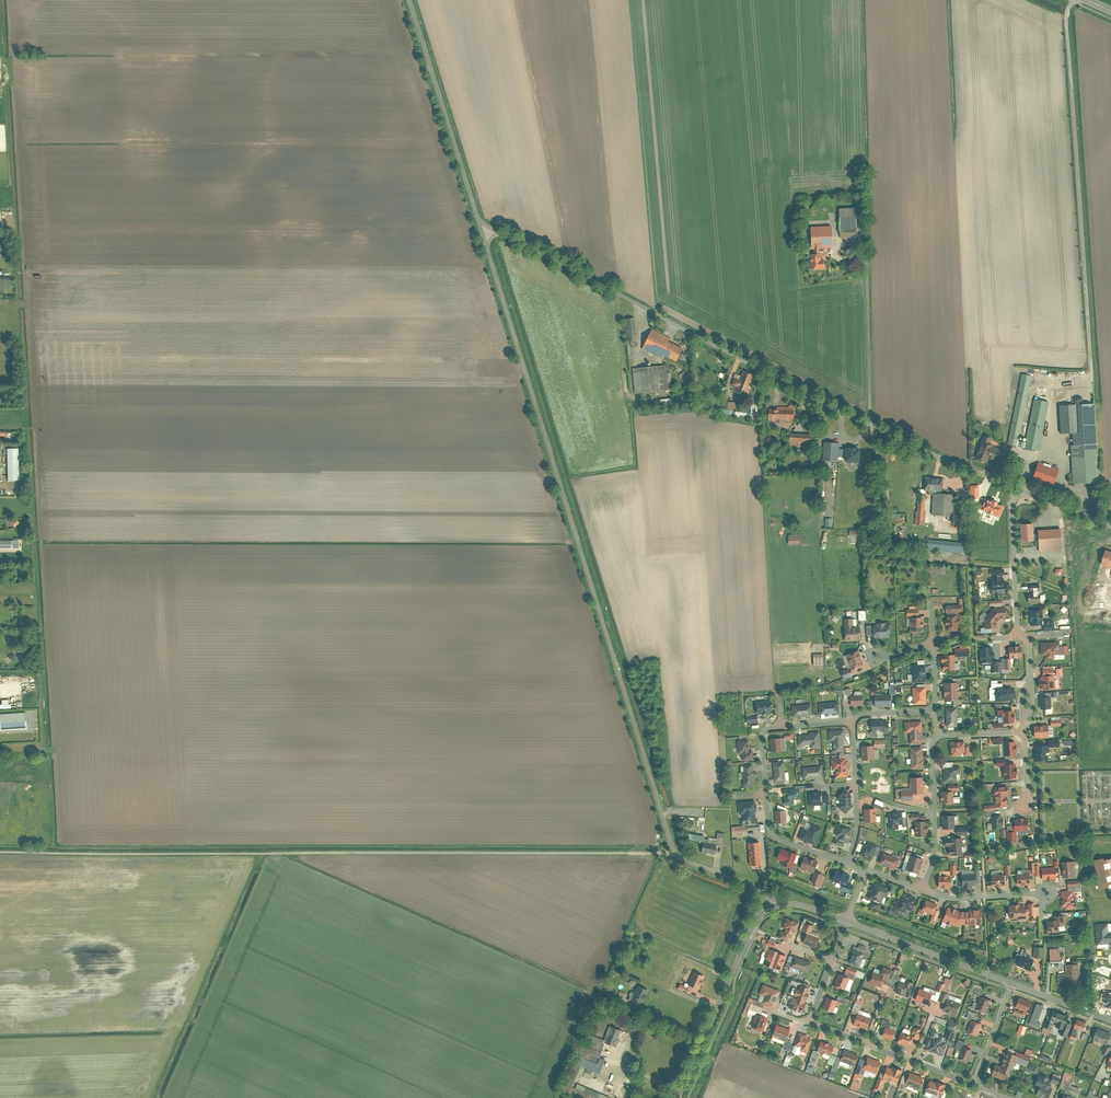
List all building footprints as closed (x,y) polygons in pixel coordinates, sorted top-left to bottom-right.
[(856,209),(839,210),(839,229),(856,229),(856,209)] [(819,255),(819,250),(832,249),(831,227),(810,228),(811,250),(813,250),(814,255),(819,255)] [(840,230),(840,238),(854,238),(854,229),(840,230)] [(809,255),(809,270),(824,270),(823,260),(821,260),(821,255),(809,255)] [(626,343),(637,341),(634,319),(623,320),(626,343)] [(670,339),(652,330),(642,350),(662,360),(664,357),(676,362),(682,349),(668,342),(670,339)] [(667,374),(666,365),(632,369),(635,394),(672,390),(670,373),(667,374)] [(745,396),(751,381),(753,382),(755,377),(753,377),(754,376),(742,371),(739,380),(734,378),(731,385),(735,387),(734,392),(745,396)] [(1028,374),(1018,371),(1002,447),(1012,449),(1013,444),(1028,374)] [(678,376),(684,385),(689,382),(683,373),(678,376)] [(1044,400),(1030,397),(1020,446),(1029,447),(1034,448),(1044,400)] [(671,399),(659,400),(660,407),(671,406),(671,399)] [(1090,402),(1055,404),(1057,431),(1064,431),(1068,483),(1095,481),(1090,402)] [(735,404),(727,403),(727,409),(726,415),(734,416),(735,404)] [(768,411),(768,422),(776,422),(776,424),(781,424),(781,422),(788,422),(788,423),(794,423),(793,408),(779,408),(779,411),(768,411)] [(811,436),(789,435),(789,446),(810,448),(811,436)] [(987,437),(981,435),(971,459),(982,463),(984,456),(996,461),(1001,450),(984,444),(987,437)] [(837,463),(839,444),(824,443),(823,462),(837,463)] [(1013,444),(1012,449),(1028,452),(1029,447),(1020,446),(1013,444)] [(18,448),(7,449),(8,481),(19,480),(18,448)] [(859,450),(845,450),(844,463),(859,464),(859,450)] [(1054,467),(1033,459),(1027,478),(1048,485),(1054,467)] [(924,478),(923,491),(942,493),(943,479),(924,478)] [(979,485),(970,486),(970,499),(979,498),(979,485)] [(933,494),(931,516),(952,517),(954,495),(933,494)] [(915,525),(924,525),(925,512),(924,512),(925,496),(918,496),(917,511),(916,511),(915,525)] [(1004,506),(985,498),(980,510),(999,518),(1004,506)] [(1061,530),(1038,531),(1038,535),(1033,535),(1032,525),(1020,526),(1021,543),(1034,542),(1034,540),(1038,540),(1038,552),(1062,551),(1061,530)] [(799,535),(788,536),(788,545),(799,545),(799,535)] [(12,549),(12,548),(18,548),(18,541),(0,541),(0,549),(12,549)] [(966,544),(928,541),(927,550),(965,554),(966,544)] [(1106,551),(1101,566),(1110,569),(1110,552),(1106,551)] [(981,569),(977,568),(974,571),(975,576),(979,577),(982,574),(981,569)] [(1003,571),(991,572),(991,581),(989,582),(990,596),(1005,595),(1004,581),(1002,581),(1002,576),(1003,576),(1003,571)] [(1028,595),(1028,604),(1040,603),(1039,586),(1030,586),(1030,594),(1028,595)] [(962,606),(946,606),(946,614),(963,613),(962,606)] [(984,619),(984,629),(991,629),(997,628),(996,624),(1000,620),(1004,620),(1004,608),(993,608),(984,619)] [(1042,611),(1029,612),(1029,627),(1043,626),(1042,611)] [(947,632),(958,632),(957,626),(959,626),(959,620),(957,620),(957,614),(946,615),(946,620),(945,620),(945,627),(947,627),(947,632)] [(910,633),(923,632),(923,618),(909,619),(910,633)] [(844,620),(845,642),(860,642),(860,627),(853,628),(852,620),(844,620)] [(1054,621),(1043,622),(1044,631),(1054,631),(1054,621)] [(889,625),(885,625),(885,624),(876,624),(876,625),(873,626),(873,629),(873,636),(873,639),(889,638),(889,625)] [(1058,643),(1040,644),(1041,657),(1046,656),(1046,659),(1054,659),(1054,656),(1059,656),(1059,647),(1058,643)] [(1021,647),(1008,648),(1009,659),(1022,659),(1021,647)] [(997,662),(992,662),(992,660),(994,659),(993,654),(991,654),(991,648),(980,649),(980,666),(990,666),(991,673),(998,673),(997,663),(997,662)] [(960,650),(955,650),(955,658),(969,657),(969,649),(960,650)] [(846,656),(851,670),(863,666),(857,651),(846,656)] [(8,657),(11,662),(17,658),(14,653),(8,657)] [(822,655),(813,655),(813,666),(823,666),(822,655)] [(945,671),(955,671),(955,656),(944,656),(945,671)] [(1010,660),(1001,660),(1001,670),(1010,670),(1010,660)] [(912,683),(926,683),(925,665),(911,666),(912,683)] [(850,669),(840,672),(843,680),(853,676),(850,669)] [(1053,669),(1042,670),(1043,678),(1053,677),(1053,669)] [(1054,677),(1040,678),(1041,681),(1039,681),(1039,691),(1055,690),(1054,677)] [(953,701),(953,705),(962,705),(962,700),(958,700),(958,684),(943,684),(944,702),(953,701)] [(912,688),(913,706),(926,705),(925,688),(912,688)] [(1011,689),(994,690),(995,703),(1012,701),(1012,699),(1014,699),(1014,691),(1011,691),(1011,689)] [(850,698),(850,707),(863,706),(862,694),(860,692),(855,692),(854,694),(854,698),(850,698)] [(874,696),(874,708),(891,707),(890,695),(874,696)] [(1050,699),(1039,699),(1040,710),(1051,710),(1050,699)] [(8,700),(2,700),(2,704),(0,704),(0,708),(11,708),(11,704),(8,704),(8,700)] [(755,704),(756,715),(772,714),(771,703),(755,704)] [(838,703),(819,704),(819,715),(839,714),(838,703)] [(811,705),(792,706),(793,718),(812,716),(811,705)] [(946,728),(957,728),(957,723),(962,723),(962,717),(957,718),(957,708),(945,708),(946,728)] [(1003,724),(1014,724),(1013,711),(997,712),(997,719),(1003,718),(1003,724)] [(27,729),(26,712),(0,714),(0,731),(27,729)] [(888,725),(884,725),(884,718),(871,719),(872,733),(883,732),(883,735),(889,734),(888,725)] [(921,722),(904,723),(905,734),(909,733),(909,745),(921,745),(921,733),(922,733),(921,722)] [(1048,726),(1033,727),(1034,739),(1049,738),(1048,726)] [(844,730),(828,731),(829,742),(833,741),(833,753),(844,752),(843,741),(845,741),(844,730)] [(798,747),(810,746),(810,749),(820,749),(819,733),(809,733),(809,735),(797,736),(798,747)] [(785,739),(770,740),(770,753),(786,752),(785,739)] [(738,755),(742,754),(742,762),(753,761),(752,751),(749,751),(748,741),(736,742),(738,755)] [(969,746),(965,747),(965,742),(950,743),(950,757),(960,757),(960,754),(963,754),(963,756),(969,756),(969,746)] [(1015,743),(1003,743),(1003,757),(1016,757),(1015,743)] [(861,761),(874,761),(873,750),(873,746),(861,747),(861,761)] [(1047,746),(1034,746),(1034,753),(1033,753),(1034,762),(1048,762),(1047,746)] [(910,748),(911,770),(924,769),(924,760),(922,760),(922,747),(910,748)] [(839,759),(830,759),(831,771),(835,771),(835,779),(847,778),(847,771),(848,771),(848,761),(846,761),(846,758),(839,759)] [(1006,761),(995,762),(996,767),(1002,767),(1003,780),(1016,780),(1015,765),(1007,765),(1006,761)] [(774,782),(785,782),(784,762),(773,763),(774,782)] [(952,763),(941,763),(941,770),(943,770),(944,783),(957,783),(956,775),(960,775),(960,768),(952,769),(952,763)] [(743,788),(754,787),(753,771),(752,771),(752,765),(743,766),(743,772),(742,772),(743,788)] [(822,767),(802,768),(803,780),(823,778),(822,767)] [(912,802),(912,795),(923,794),(923,778),(910,779),(910,794),(901,794),(901,802),(912,802)] [(795,787),(795,790),(783,791),(784,807),(793,806),(792,801),(800,800),(799,791),(804,791),(804,786),(795,787)] [(895,790),(896,800),(901,800),(900,794),(909,793),(909,789),(895,790)] [(1008,789),(994,790),(995,808),(1007,808),(1006,800),(1005,800),(1005,796),(1008,796),(1008,789)] [(844,790),(836,799),(839,802),(839,803),(836,807),(845,815),(851,808),(851,796),(844,790)] [(953,792),(940,792),(941,806),(953,805),(953,792)] [(808,793),(808,807),(822,806),(822,804),(822,794),(822,793),(808,793)] [(876,800),(872,808),(884,813),(883,803),(876,800)] [(755,802),(738,803),(739,815),(743,815),(743,820),(740,821),(741,827),(757,825),(757,819),(755,819),(755,814),(756,814),(755,802)] [(864,824),(876,823),(876,817),(875,810),(864,810),(864,824)] [(775,824),(786,823),(785,811),(774,813),(775,824)] [(906,818),(902,818),(902,814),(887,815),(888,830),(898,830),(898,826),(902,826),(902,828),(907,828),(906,818)] [(914,837),(927,837),(926,822),(918,823),(918,821),(920,821),(920,815),(910,815),(910,821),(914,821),(914,837)] [(954,816),(941,817),(942,830),(954,830),(954,816)] [(994,817),(991,817),(991,831),(1002,830),(1001,817),(994,817)] [(694,824),(688,819),(683,825),(690,830),(694,824)] [(1027,820),(1013,821),(1014,833),(1019,832),(1019,836),(1027,836),(1027,831),(1028,831),(1027,820)] [(745,826),(731,828),(732,837),(746,836),(745,826)] [(810,826),(809,829),(806,830),(802,829),(798,840),(815,846),(821,829),(810,826)] [(843,848),(844,843),(848,844),(849,840),(852,829),(837,826),(835,836),(836,837),(835,839),(833,845),(843,848)] [(725,834),(717,833),(715,846),(723,847),(725,834)] [(1015,833),(1007,833),(1007,843),(1016,843),(1015,833)] [(704,837),(688,835),(687,841),(703,843),(704,837)] [(962,840),(945,840),(945,847),(948,847),(949,857),(962,856),(961,847),(963,847),(962,840)] [(748,843),(749,854),(760,853),(759,842),(748,843)] [(859,856),(872,861),(873,857),(877,847),(868,843),(866,847),(863,845),(862,846),(860,853),(859,856)] [(703,845),(701,854),(714,856),(716,847),(703,845)] [(781,866),(791,870),(797,855),(787,851),(786,853),(780,851),(776,860),(782,862),(781,866)] [(750,867),(761,866),(760,853),(749,854),(750,867)] [(899,860),(882,854),(878,864),(895,871),(899,860)] [(905,871),(919,875),(923,860),(910,856),(910,857),(905,870),(905,871)] [(804,857),(800,869),(813,874),(817,862),(804,857)] [(1100,890),(1110,888),(1110,886),(1110,861),(1105,863),(1105,860),(1095,862),(1100,890)] [(1063,879),(1076,878),(1075,863),(1061,864),(1063,879)] [(1056,868),(1041,869),(1042,881),(1056,880),(1056,868)] [(850,876),(836,871),(832,881),(842,885),(840,891),(850,894),(853,887),(847,884),(850,876)] [(973,871),(974,875),(961,876),(962,891),(972,890),(972,887),(976,886),(976,884),(981,884),(980,871),(973,871)] [(940,877),(938,877),(938,888),(950,888),(950,877),(949,877),(949,872),(940,872),(940,877)] [(811,883),(819,886),(823,876),(814,873),(811,883)] [(1016,875),(1017,887),(1030,886),(1029,875),(1016,875)] [(1003,877),(990,878),(991,888),(1004,887),(1003,877)] [(867,899),(872,902),(869,909),(879,912),(882,904),(881,904),(883,898),(886,899),(889,891),(887,890),(887,889),(874,883),(867,899)] [(1078,887),(1068,888),(1068,892),(1062,892),(1062,896),(1061,896),(1062,908),(1065,908),(1065,911),(1077,910),(1076,895),(1074,895),(1074,892),(1078,892),(1078,887)] [(916,899),(901,894),(896,910),(905,913),(906,910),(911,912),(916,899)] [(925,902),(923,908),(920,907),(917,914),(923,915),(925,910),(932,913),(931,918),(939,921),(940,917),(938,916),(940,910),(936,909),(937,906),(925,902)] [(1026,920),(1025,915),(1028,915),(1028,917),(1033,917),(1033,918),(1039,918),(1038,907),(1034,908),(1034,904),(1027,905),(1028,910),(1025,910),(1025,907),(1020,907),(1020,905),(1008,906),(1009,920),(1017,919),(1017,921),(1026,920)] [(956,928),(960,928),(960,926),(965,924),(964,912),(960,912),(947,907),(942,922),(956,928)] [(896,910),(890,908),(887,915),(893,917),(896,910)] [(981,912),(964,912),(965,924),(981,924),(981,912)] [(1060,933),(1059,926),(1066,926),(1066,916),(1054,917),(1054,922),(1046,922),(1047,934),(1060,933)] [(799,924),(785,919),(782,929),(784,930),(783,933),(780,932),(777,939),(786,943),(788,938),(791,939),(793,933),(795,934),(799,924)] [(1096,924),(1097,945),(1099,945),(1099,947),(1110,946),(1110,923),(1096,924)] [(804,924),(801,932),(818,938),(819,935),(811,932),(813,927),(804,924)] [(806,936),(803,945),(815,949),(818,941),(806,936)] [(768,951),(769,947),(773,949),(775,944),(769,942),(768,941),(768,942),(763,940),(760,948),(768,951)] [(1033,959),(1043,960),(1044,949),(1033,948),(1033,959)] [(786,957),(778,954),(778,953),(768,949),(762,966),(772,969),(781,972),(786,957)] [(848,965),(859,969),(865,954),(853,950),(848,965)] [(1014,961),(1018,962),(1016,966),(1030,971),(1033,962),(1025,959),(1027,952),(1022,950),(1020,955),(1017,954),(1014,961)] [(1050,962),(1060,962),(1060,950),(1049,950),(1050,962)] [(785,968),(789,969),(789,971),(799,975),(800,971),(807,974),(811,964),(793,957),(793,958),(789,956),(785,968)] [(1066,966),(1066,975),(1058,975),(1058,983),(1067,982),(1067,984),(1080,983),(1078,965),(1066,966)] [(865,974),(848,967),(845,973),(862,980),(865,974)] [(907,979),(902,977),(900,978),(898,977),(900,972),(894,969),(893,972),(891,971),(890,974),(888,980),(884,979),(882,984),(892,988),(891,989),(896,991),(900,982),(904,984),(905,982),(907,982),(907,981),(907,979)] [(880,977),(881,978),(872,975),(869,984),(881,989),(882,984),(884,979),(888,980),(890,974),(882,971),(880,977)] [(698,992),(704,977),(694,973),(688,985),(685,984),(684,986),(680,985),(677,990),(687,995),(690,988),(698,992)] [(838,975),(833,987),(844,992),(849,979),(838,975)] [(949,995),(950,991),(948,991),(952,981),(945,979),(943,985),(939,984),(936,992),(940,994),(941,992),(949,995)] [(962,984),(966,987),(971,983),(967,979),(962,984)] [(896,994),(908,998),(913,987),(912,986),(913,985),(905,982),(904,984),(900,982),(896,991),(896,994)] [(983,988),(973,984),(970,992),(973,993),(972,995),(983,999),(984,993),(981,992),(983,988)] [(763,1009),(764,1006),(774,1009),(780,992),(763,986),(759,995),(764,997),(761,1003),(755,1001),(753,1005),(763,1009)] [(796,998),(795,999),(792,998),(790,1005),(788,1009),(802,1014),(806,1003),(805,1003),(810,990),(800,986),(798,992),(796,991),(794,997),(796,998)] [(628,1007),(639,1012),(648,992),(637,987),(634,994),(630,992),(628,997),(629,997),(627,1001),(630,1002),(628,1007)] [(924,988),(923,991),(919,990),(915,1001),(928,1006),(929,1002),(936,1005),(940,994),(924,988)] [(947,1002),(947,1001),(949,996),(941,992),(938,1002),(945,1005),(942,1012),(955,1017),(959,1006),(947,1002)] [(1104,992),(1100,1005),(1110,1008),(1110,994),(1104,992)] [(784,995),(780,1005),(784,1006),(788,997),(784,995)] [(847,1000),(838,996),(836,1002),(845,1005),(847,1000)] [(947,1002),(959,1006),(961,1000),(949,996),(947,1002)] [(827,998),(822,1010),(832,1014),(837,1002),(827,998)] [(975,1010),(986,1014),(991,1002),(979,998),(975,1010)] [(1030,1002),(1019,998),(1015,1009),(1026,1013),(1030,1002)] [(753,1005),(751,1004),(748,1010),(761,1015),(763,1009),(753,1005)] [(852,1012),(858,1014),(861,1007),(855,1005),(854,1004),(852,1012)] [(1036,1004),(1028,1025),(1039,1029),(1040,1025),(1037,1024),(1043,1007),(1036,1004)] [(1050,1021),(1057,1024),(1055,1028),(1061,1031),(1060,1036),(1067,1039),(1072,1025),(1068,1024),(1071,1017),(1054,1011),(1050,1021)] [(750,1028),(763,1033),(768,1020),(755,1015),(750,1028)] [(870,1019),(857,1015),(853,1026),(866,1030),(870,1019)] [(977,1018),(968,1015),(966,1020),(976,1023),(977,1018)] [(880,1028),(884,1029),(881,1038),(892,1042),(896,1032),(889,1029),(891,1023),(882,1020),(880,1028)] [(971,1021),(966,1033),(977,1037),(981,1025),(971,1021)] [(958,1025),(949,1022),(947,1028),(955,1032),(958,1025)] [(1045,1022),(1041,1033),(1048,1036),(1052,1024),(1045,1022)] [(1077,1023),(1074,1029),(1083,1033),(1085,1026),(1077,1023)] [(604,1044),(615,1048),(621,1031),(609,1026),(603,1041),(605,1042),(604,1044)] [(791,1043),(786,1041),(790,1030),(776,1026),(771,1040),(784,1045),(782,1050),(788,1052),(787,1055),(791,1057),(794,1047),(790,1046),(791,1043)] [(1017,1033),(1023,1036),(1026,1028),(1020,1026),(1017,1033)] [(913,1027),(909,1037),(901,1034),(897,1044),(909,1049),(912,1040),(918,1042),(922,1031),(913,1027)] [(925,1047),(928,1048),(927,1051),(942,1057),(947,1044),(950,1046),(955,1032),(948,1029),(943,1043),(942,1042),(944,1038),(938,1035),(937,1040),(935,1040),(938,1033),(932,1031),(929,1039),(931,1040),(927,1039),(925,1047)] [(1107,1046),(1110,1036),(1098,1031),(1094,1042),(1107,1046)] [(586,1034),(581,1046),(600,1054),(605,1042),(586,1034)] [(812,1040),(807,1039),(808,1037),(799,1034),(794,1046),(799,1048),(799,1047),(801,1047),(800,1051),(807,1054),(812,1040)] [(954,1050),(960,1052),(957,1060),(967,1063),(972,1051),(963,1048),(965,1044),(958,1041),(954,1050)] [(830,1057),(833,1047),(820,1042),(817,1052),(830,1057)] [(581,1046),(562,1091),(577,1097),(593,1097),(571,1089),(580,1068),(598,1076),(604,1062),(599,1060),(601,1054),(600,1054),(581,1046)] [(1102,1054),(1107,1056),(1110,1049),(1106,1046),(1102,1054)] [(858,1056),(844,1050),(840,1062),(854,1067),(858,1056)] [(1006,1054),(1000,1070),(995,1068),(991,1077),(1004,1082),(1008,1072),(1011,1073),(1015,1064),(1026,1069),(1030,1059),(1016,1053),(1015,1057),(1006,1054)] [(827,1064),(833,1066),(836,1057),(831,1055),(827,1064)] [(862,1077),(865,1071),(876,1075),(881,1063),(867,1058),(863,1069),(858,1067),(855,1074),(859,1076),(862,1077)] [(1038,1067),(1030,1064),(1028,1070),(1035,1074),(1038,1067)] [(891,1070),(887,1068),(882,1080),(896,1085),(901,1072),(892,1068),(891,1070)] [(905,1091),(906,1086),(918,1091),(923,1078),(910,1073),(908,1078),(903,1076),(898,1089),(905,1091)] [(1040,1081),(1038,1080),(1035,1087),(1047,1091),(1050,1084),(1048,1084),(1049,1080),(1041,1077),(1040,1081)] [(874,1089),(880,1092),(884,1081),(878,1078),(874,1089)] [(849,1089),(857,1092),(860,1083),(853,1081),(849,1089)] [(929,1082),(925,1093),(937,1097),(941,1097),(945,1086),(934,1082),(934,1083),(929,1082)] [(1064,1097),(1077,1097),(1080,1088),(1069,1084),(1064,1097)] [(897,1089),(891,1087),(886,1097),(893,1097),(897,1089)] [(1036,1096),(1042,1097),(1048,1097),(1051,1093),(1039,1088),(1036,1096)]
